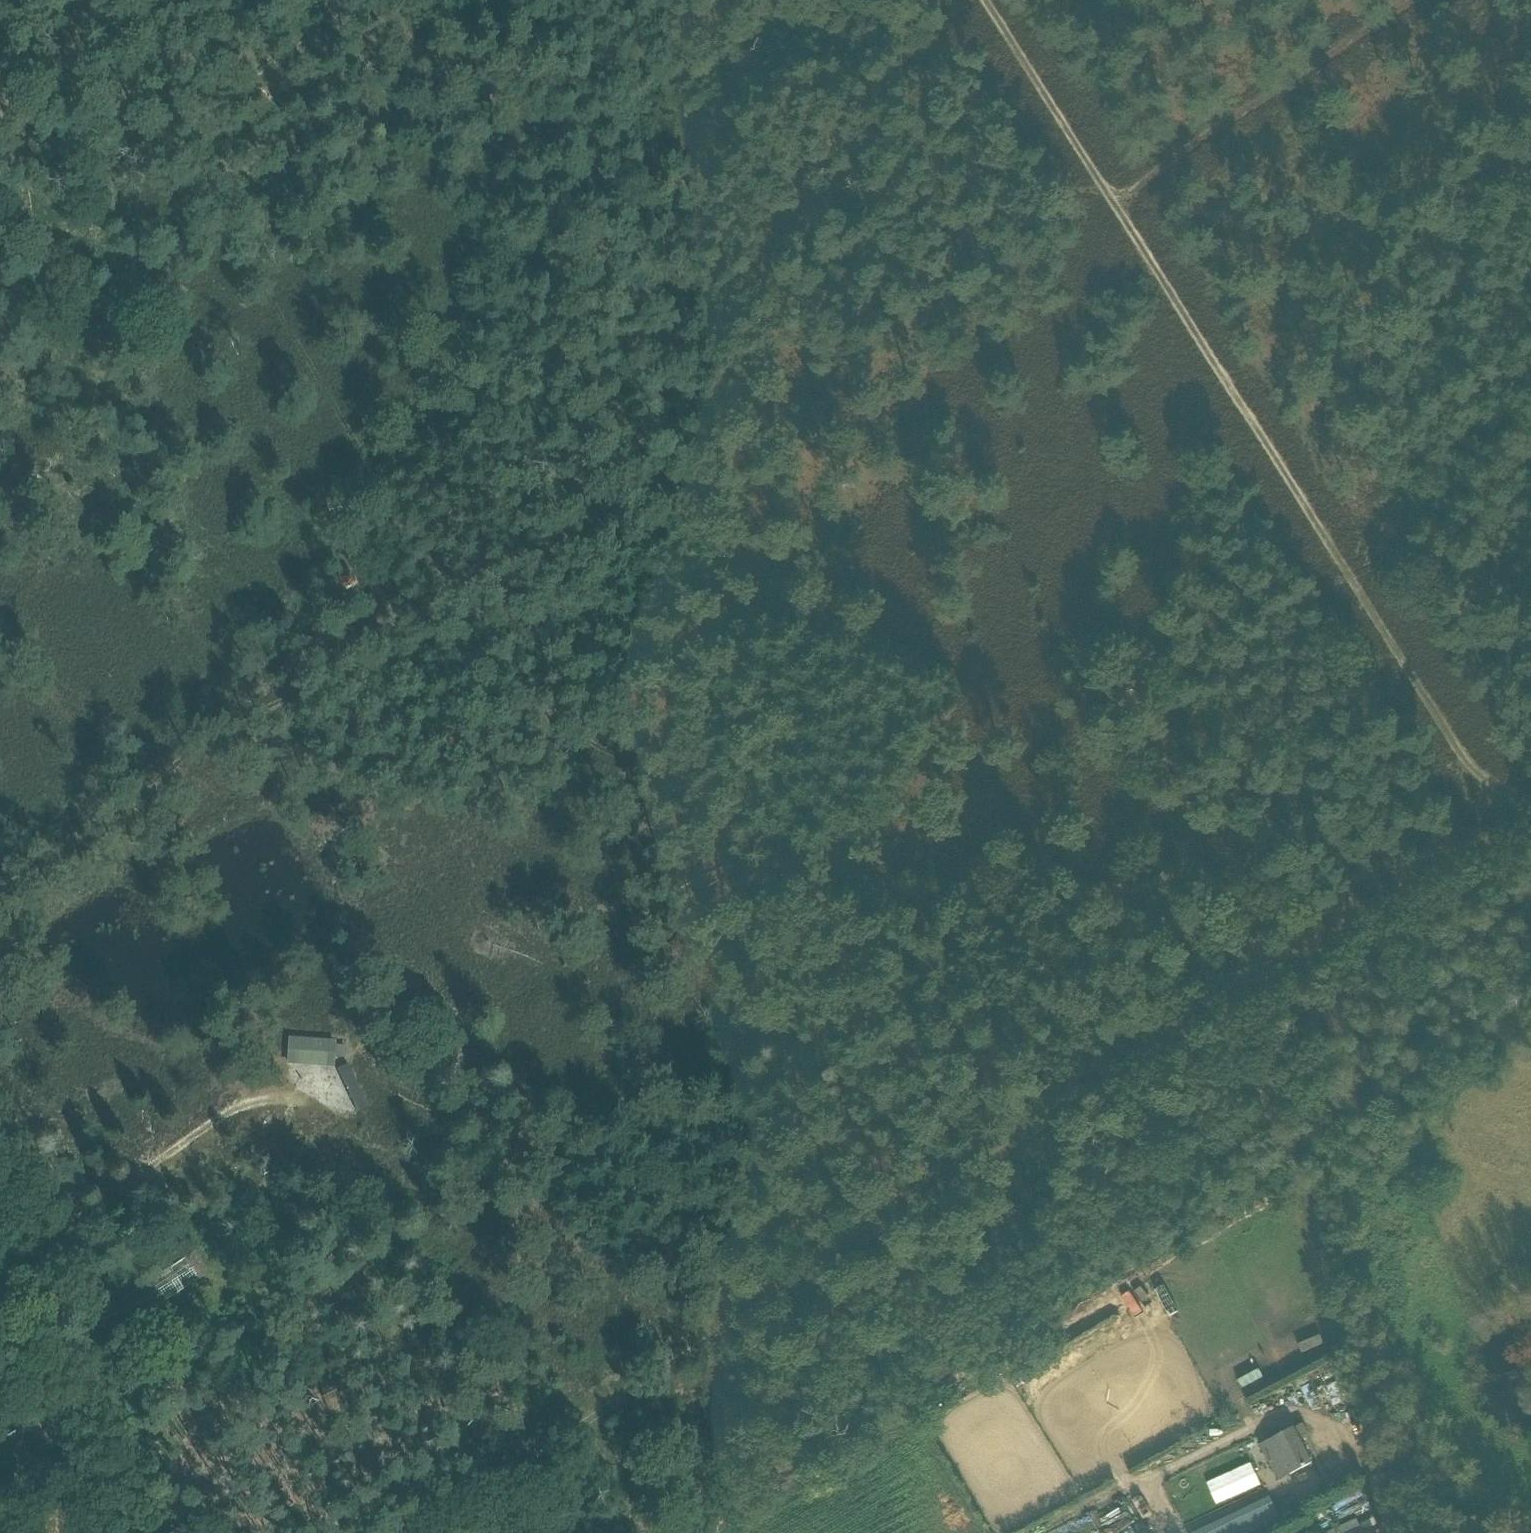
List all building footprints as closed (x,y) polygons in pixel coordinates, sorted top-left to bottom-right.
[(289,1063),(333,1066),(335,1042),(291,1039),(289,1063)] [(369,1107),(348,1063),(337,1069),(358,1112),(369,1107)] [(186,1258),(123,1300),(136,1320),(200,1279),(186,1258)] [(1298,1353),(1321,1345),(1317,1336),(1295,1343),(1298,1353)] [(1373,1355),(1370,1340),(1361,1342),(1364,1357),(1373,1355)] [(1239,1388),(1261,1377),(1256,1368),(1235,1378),(1239,1388)] [(48,1413),(5,1441),(21,1466),(65,1438),(48,1413)] [(1291,1426),(1258,1444),(1277,1479),(1310,1461),(1291,1426)] [(1242,1470),(1257,1478),(1264,1462),(1249,1455),(1242,1470)] [(1281,1513),(1278,1507),(1276,1508),(1270,1495),(1190,1532),(1239,1532),(1281,1513)] [(1073,1532),(1090,1532),(1095,1530),(1084,1512),(1066,1522),(1073,1532)] [(1372,1524),(1353,1532),(1376,1532),(1372,1524)]
